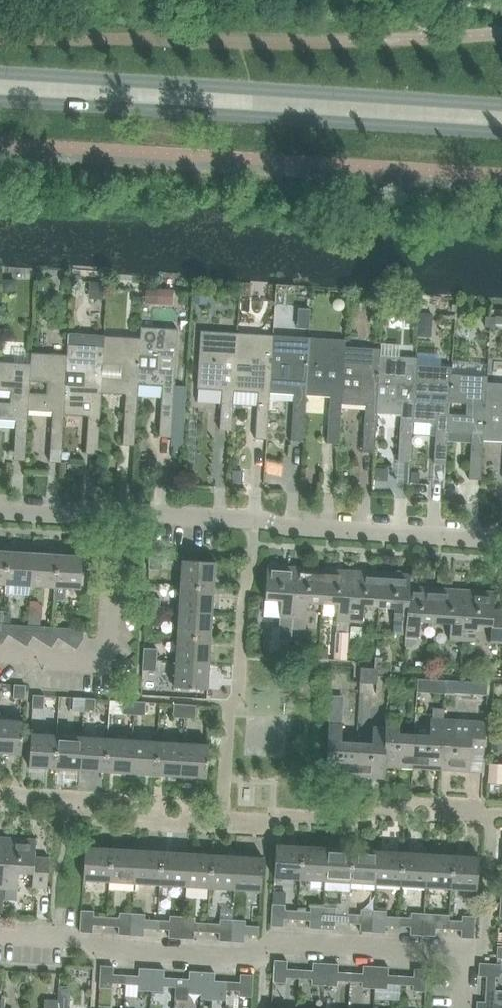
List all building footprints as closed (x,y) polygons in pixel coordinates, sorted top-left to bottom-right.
[(4,278),(4,279),(3,290),(15,291),(16,280),(16,279),(4,278)] [(88,298),(107,300),(108,282),(90,280),(88,298)] [(48,292),(49,284),(39,283),(38,290),(48,292)] [(159,290),(146,289),(145,304),(158,305),(159,290)] [(196,290),(196,291),(196,302),(207,303),(207,292),(207,290),(196,290)] [(141,296),(132,295),(131,304),(140,304),(141,296)] [(247,311),(248,297),(240,296),(239,311),(247,311)] [(343,301),(342,300),(341,299),(337,299),(336,299),(334,300),(332,303),(332,306),(333,309),(335,311),(339,311),(342,309),(345,306),(345,303),(343,301)] [(381,310),(382,302),(380,302),(374,302),(374,310),(381,310)] [(405,310),(404,324),(419,325),(419,313),(419,310),(405,310)] [(419,325),(418,336),(431,337),(433,314),(419,313),(419,325)] [(141,326),(140,337),(141,337),(139,384),(162,385),(160,436),(171,436),(178,329),(141,326)] [(234,430),(236,390),(239,332),(201,330),(198,387),(223,389),(221,429),(234,430)] [(268,438),(271,391),(274,334),(239,332),(236,390),(259,391),(256,437),(268,438)] [(68,354),(64,414),(83,415),(83,413),(89,413),(86,453),(99,454),(102,392),(105,335),(68,333),(68,343),(67,354),(68,354)] [(304,440),(307,393),(311,336),(274,334),(271,391),(294,393),(291,439),(304,440)] [(140,337),(105,335),(102,392),(126,393),(123,444),(135,445),(139,384),(141,337),(140,337)] [(340,442),(342,401),(346,345),(346,338),(311,336),(307,393),(330,394),(327,442),(340,442)] [(379,410),(382,354),(382,347),(346,345),(342,401),(366,402),(363,450),(376,451),(379,410)] [(29,393),(28,409),(53,411),(50,450),(49,461),(61,462),(62,459),(62,451),(64,414),(68,354),(67,354),(31,352),(30,363),(31,363),(30,382),(47,383),(46,394),(29,393)] [(411,459),(413,419),(417,363),(417,356),(382,354),(379,410),(401,411),(399,458),(411,459)] [(15,419),(13,459),(25,460),(28,409),(29,393),(30,382),(31,363),(30,363),(0,361),(0,391),(10,391),(9,402),(0,402),(0,418),(15,419)] [(446,461),(448,429),(449,414),(450,402),(452,372),(452,365),(417,363),(413,419),(436,420),(434,460),(446,461)] [(449,414),(448,429),(472,430),(469,476),(482,477),(485,439),(488,381),(489,374),(452,372),(450,402),(466,403),(466,415),(449,414)] [(488,381),(485,439),(501,440),(501,382),(488,381)] [(386,481),(387,468),(375,467),(374,480),(386,481)] [(138,469),(137,479),(148,479),(149,469),(138,469)] [(242,483),(242,471),(231,471),(231,482),(242,483)] [(418,482),(419,472),(411,471),(410,482),(418,482)] [(32,552),(7,551),(5,583),(30,584),(32,552)] [(57,554),(32,552),(30,584),(55,586),(57,554)] [(55,586),(54,600),(65,601),(66,586),(81,587),(83,555),(57,554),(55,586)] [(150,557),(149,568),(163,569),(163,558),(150,557)] [(183,559),(182,585),(215,587),(216,561),(183,559)] [(280,617),(293,617),(297,565),(268,563),(266,599),(281,600),(280,617)] [(293,617),(293,629),(306,630),(306,618),(307,602),(323,603),(325,567),(297,565),(293,617)] [(337,620),(350,621),(354,569),(325,567),(323,603),(338,604),(337,620)] [(364,606),(379,607),(382,570),(354,569),(350,621),(363,622),(364,606)] [(393,636),(405,637),(406,625),(407,625),(410,585),(410,572),(382,570),(379,607),(394,607),(393,636)] [(182,585),(180,610),(214,612),(215,587),(182,585)] [(405,637),(405,646),(412,646),(417,643),(417,638),(419,638),(420,621),(435,622),(438,587),(410,585),(407,625),(406,625),(405,637)] [(466,588),(438,587),(435,622),(451,623),(450,640),(463,640),(466,588)] [(466,588),(463,640),(476,641),(477,625),(492,626),(491,642),(501,643),(501,609),(495,608),(496,590),(466,588)] [(147,597),(147,609),(160,609),(161,598),(147,597)] [(29,606),(28,625),(41,626),(41,615),(34,606),(29,606)] [(160,609),(147,609),(147,618),(160,619),(160,609)] [(180,610),(179,635),(212,637),(214,612),(180,610)] [(8,634),(3,630),(3,623),(0,623),(0,642),(2,643),(8,634)] [(27,645),(33,635),(28,632),(28,625),(10,624),(3,623),(3,630),(8,634),(27,645)] [(52,647),(59,637),(53,633),(53,626),(41,626),(28,625),(28,632),(33,635),(52,647)] [(53,633),(59,637),(77,648),(84,638),(84,628),(53,626),(53,633)] [(350,626),(350,638),(361,639),(361,627),(350,626)] [(335,632),(333,659),(347,660),(349,633),(335,632)] [(179,635),(178,660),(211,662),(212,637),(179,635)] [(144,648),(144,659),(157,659),(158,648),(144,648)] [(275,648),(275,656),(289,657),(289,649),(275,648)] [(157,659),(144,659),(143,669),(157,669),(157,659)] [(211,662),(178,660),(177,686),(209,688),(211,662)] [(361,667),(361,679),(360,682),(377,683),(378,675),(378,667),(361,667)] [(434,679),(433,693),(445,693),(446,680),(434,679)] [(475,682),(474,694),(486,695),(487,682),(475,682)] [(27,684),(16,684),(15,697),(26,697),(27,684)] [(34,694),(33,707),(45,708),(45,695),(34,694)] [(74,710),(85,710),(85,697),(75,697),(74,710)] [(85,697),(85,710),(96,711),(96,698),(85,697)] [(124,713),(135,713),(136,701),(124,700),(124,713)] [(136,701),(135,713),(146,714),(147,701),(136,701)] [(175,716),(186,716),(187,704),(176,703),(175,716)] [(187,704),(186,716),(197,717),(197,704),(187,704)] [(415,733),(412,768),(441,770),(443,733),(444,717),(445,708),(434,707),(433,717),(431,717),(430,727),(415,726),(415,732),(415,733)] [(330,713),(329,722),(343,723),(343,714),(330,713)] [(387,714),(387,726),(384,766),(412,768),(415,732),(399,731),(400,715),(387,714)] [(443,733),(441,770),(470,771),(471,754),(471,753),(472,736),(467,736),(468,720),(468,719),(457,718),(444,717),(443,733)] [(22,754),(25,720),(0,719),(0,752),(22,754)] [(468,720),(467,736),(472,736),(471,753),(471,754),(483,754),(485,733),(485,721),(468,720)] [(326,775),(355,776),(357,741),(342,740),(343,723),(329,722),(326,775)] [(357,741),(355,776),(384,778),(384,766),(387,726),(373,725),(372,741),(357,741)] [(30,766),(56,768),(58,736),(31,734),(30,766)] [(56,768),(81,769),(83,737),(58,736),(56,768)] [(81,769),(106,771),(108,738),(83,737),(81,769)] [(490,752),(501,752),(501,738),(491,737),(491,746),(490,752)] [(106,771),(131,772),(133,740),(108,738),(106,771)] [(131,772),(156,774),(158,741),(133,740),(131,772)] [(156,774),(182,776),(184,743),(158,741),(156,774)] [(184,743),(182,776),(208,777),(209,744),(184,743)] [(489,776),(501,777),(501,766),(489,766),(489,769),(489,776)] [(8,836),(5,888),(18,889),(19,872),(34,873),(35,856),(36,838),(8,836)] [(274,876),(300,878),(302,845),(276,844),(274,876)] [(300,878),(325,879),(327,847),(302,845),(300,878)] [(84,881),(109,882),(111,849),(86,847),(84,881)] [(325,879),(350,881),(352,848),(327,847),(325,879)] [(350,881),(376,882),(377,850),(352,848),(350,881)] [(109,882),(135,884),(137,850),(111,849),(109,882)] [(135,884),(160,885),(162,851),(137,850),(135,884)] [(376,882),(401,884),(403,851),(377,850),(376,882)] [(160,885),(185,886),(187,853),(162,851),(160,885)] [(401,884),(426,885),(428,852),(403,851),(401,884)] [(426,885),(451,887),(453,854),(428,852),(426,885)] [(185,886),(210,888),(212,854),(187,853),(185,886)] [(210,888),(235,889),(237,856),(212,854),(210,888)] [(453,854),(451,887),(477,888),(479,855),(453,854)] [(49,857),(35,856),(34,873),(33,888),(47,889),(49,857)] [(237,856),(235,889),(261,891),(263,857),(237,856)] [(350,892),(342,891),(341,902),(349,903),(350,892)] [(273,904),(271,926),(285,927),(285,919),(298,920),(299,911),(286,911),(286,905),(283,905),(283,897),(273,897),(273,904)] [(299,911),(298,920),(311,921),(310,928),(323,929),(324,907),(312,907),(311,912),(299,911)] [(337,908),(324,907),(323,929),(336,930),(337,922),(349,923),(349,914),(337,913),(337,908)] [(349,914),(349,923),(361,923),(360,931),(373,932),(374,910),(362,909),(361,915),(349,914)] [(387,911),(374,910),(373,932),(386,933),(386,925),(398,925),(399,917),(387,916),(387,911)] [(94,925),(107,925),(107,917),(95,916),(95,911),(82,911),(81,933),(93,933),(94,925)] [(399,917),(398,925),(411,926),(411,934),(423,935),(424,913),(412,912),(412,917),(399,917)] [(107,917),(107,925),(120,926),(119,934),(132,935),(133,913),(120,913),(120,918),(107,917)] [(145,914),(133,913),(132,935),(144,936),(145,928),(157,929),(158,920),(145,920),(145,914)] [(438,913),(424,913),(423,935),(436,936),(437,928),(449,928),(449,920),(437,919),(438,913)] [(463,920),(449,920),(449,928),(462,929),(462,937),(474,938),(475,916),(463,915),(463,920)] [(170,921),(158,920),(157,929),(170,929),(169,938),(182,938),(183,916),(170,916),(170,921)] [(196,917),(183,916),(182,938),(195,939),(195,931),(208,932),(208,923),(195,922),(196,917)] [(221,924),(208,923),(208,932),(220,933),(220,940),(232,941),(233,919),(221,919),(221,924)] [(246,920),(233,919),(232,941),(245,942),(245,934),(259,935),(259,926),(246,925),(246,920)] [(287,978),(300,979),(301,969),(288,969),(288,961),(276,960),(275,982),(287,983),(287,978)] [(314,970),(301,969),(300,979),(313,979),(313,984),(325,985),(327,963),(314,962),(314,970)] [(486,976),(486,989),(495,989),(496,976),(501,977),(501,964),(480,962),(479,975),(486,976)] [(339,963),(327,963),(325,985),(338,986),(338,981),(351,982),(352,972),(339,972),(339,963)] [(127,985),(127,974),(114,973),(114,966),(102,965),(100,988),(113,989),(113,984),(127,985)] [(364,973),(352,972),(351,982),(364,982),(363,987),(375,988),(377,966),(365,965),(364,973)] [(390,966),(377,966),(375,988),(389,989),(389,984),(401,984),(401,975),(390,975),(390,966)] [(127,974),(127,985),(138,985),(138,990),(151,991),(152,968),(139,968),(139,975),(127,974)] [(165,969),(152,968),(151,991),(163,992),(164,987),(177,988),(177,977),(164,976),(165,969)] [(416,976),(401,975),(401,984),(415,985),(415,990),(427,991),(428,969),(416,968),(416,976)] [(177,988),(176,1000),(189,1000),(189,993),(201,994),(203,971),(191,971),(190,978),(177,977),(177,988)] [(227,990),(227,980),(214,979),(215,972),(203,971),(201,994),(214,995),(214,990),(227,990)] [(29,973),(21,973),(21,981),(29,982),(29,973)] [(240,981),(227,980),(227,990),(240,991),(239,996),(252,997),(254,975),(241,974),(240,981)] [(499,1002),(494,1002),(495,989),(486,989),(485,1001),(478,1001),(477,1007),(499,1007),(499,1002)] [(59,999),(46,998),(45,1007),(58,1007),(59,999)] [(58,1007),(71,1007),(71,1003),(68,999),(59,999),(58,1007)]
